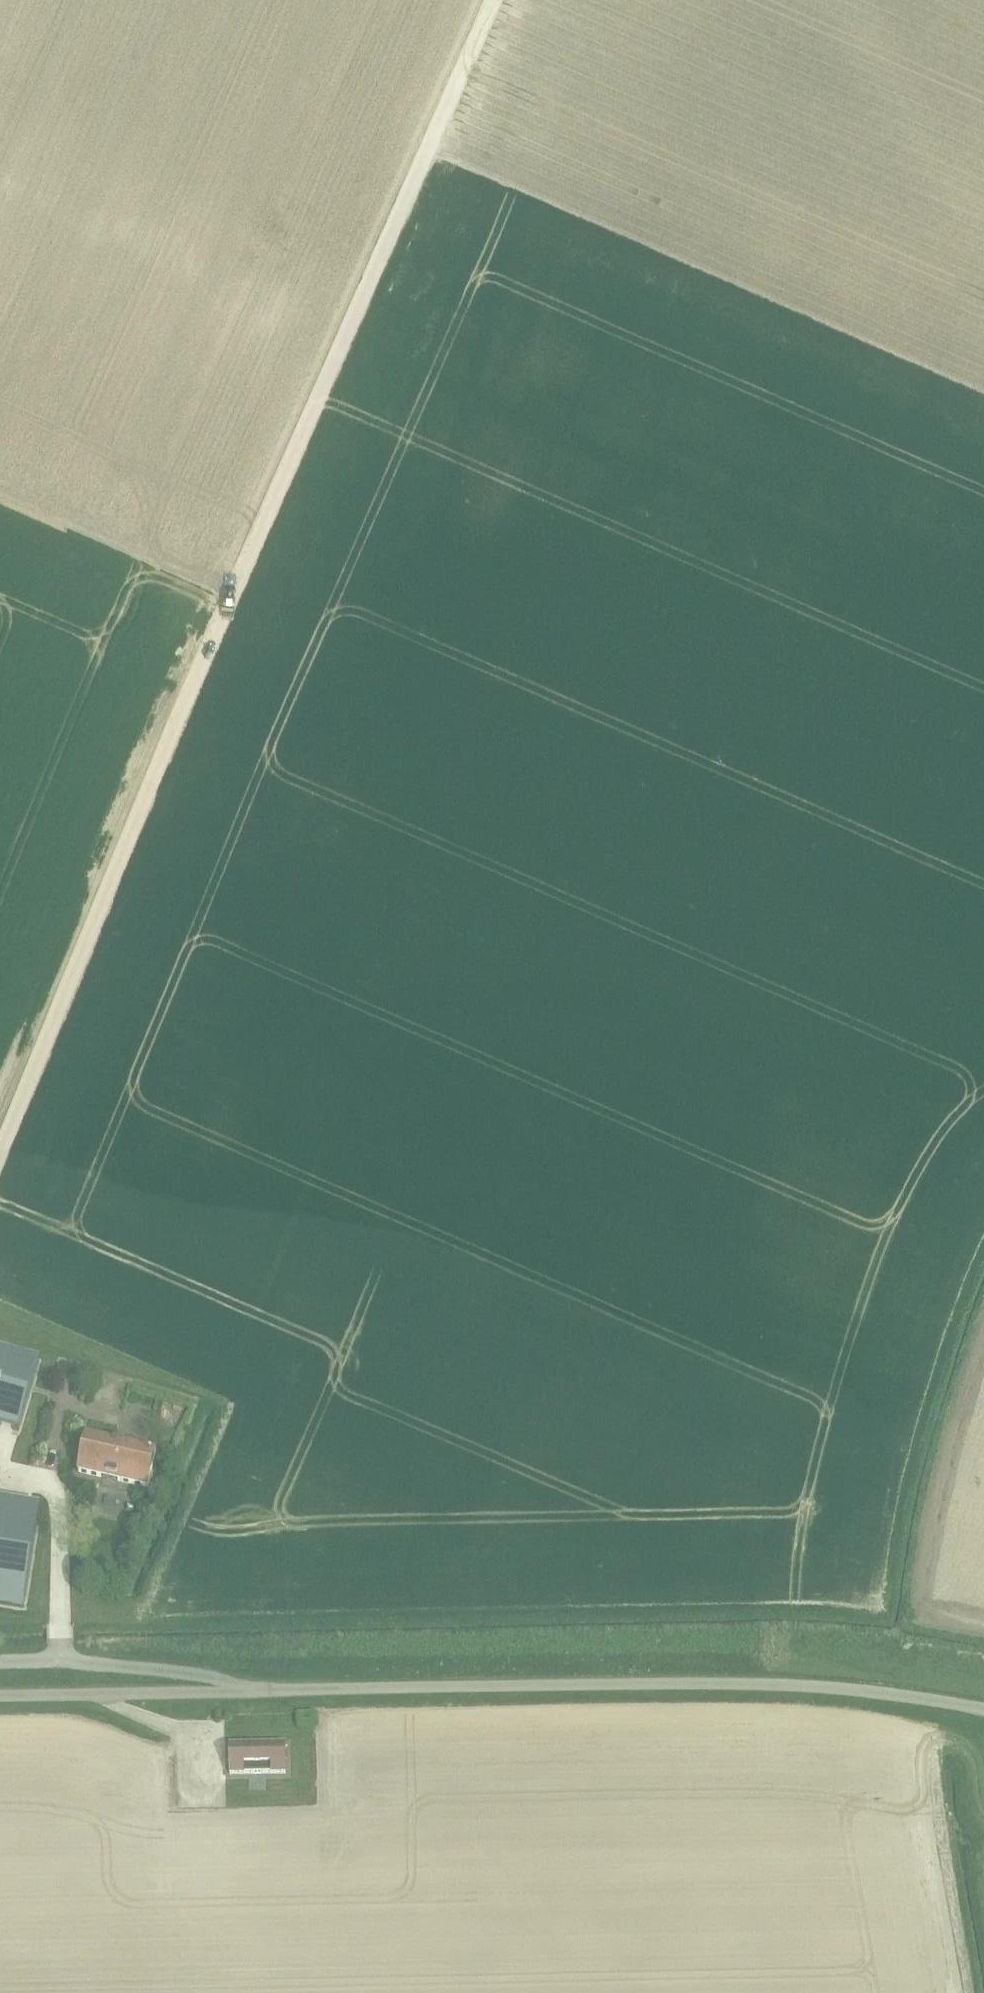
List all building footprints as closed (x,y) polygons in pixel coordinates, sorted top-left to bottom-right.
[(0,1350),(0,1426),(19,1431),(39,1361),(0,1350)] [(147,1487),(152,1468),(155,1450),(87,1436),(83,1453),(79,1472),(147,1487)] [(104,1511),(126,1515),(129,1497),(107,1493),(104,1511)] [(53,1522),(56,1500),(41,1498),(37,1520),(53,1522)] [(27,1535),(0,1529),(0,1612),(11,1615),(27,1535)] [(230,1744),(230,1773),(286,1772),(286,1743),(230,1744)]
